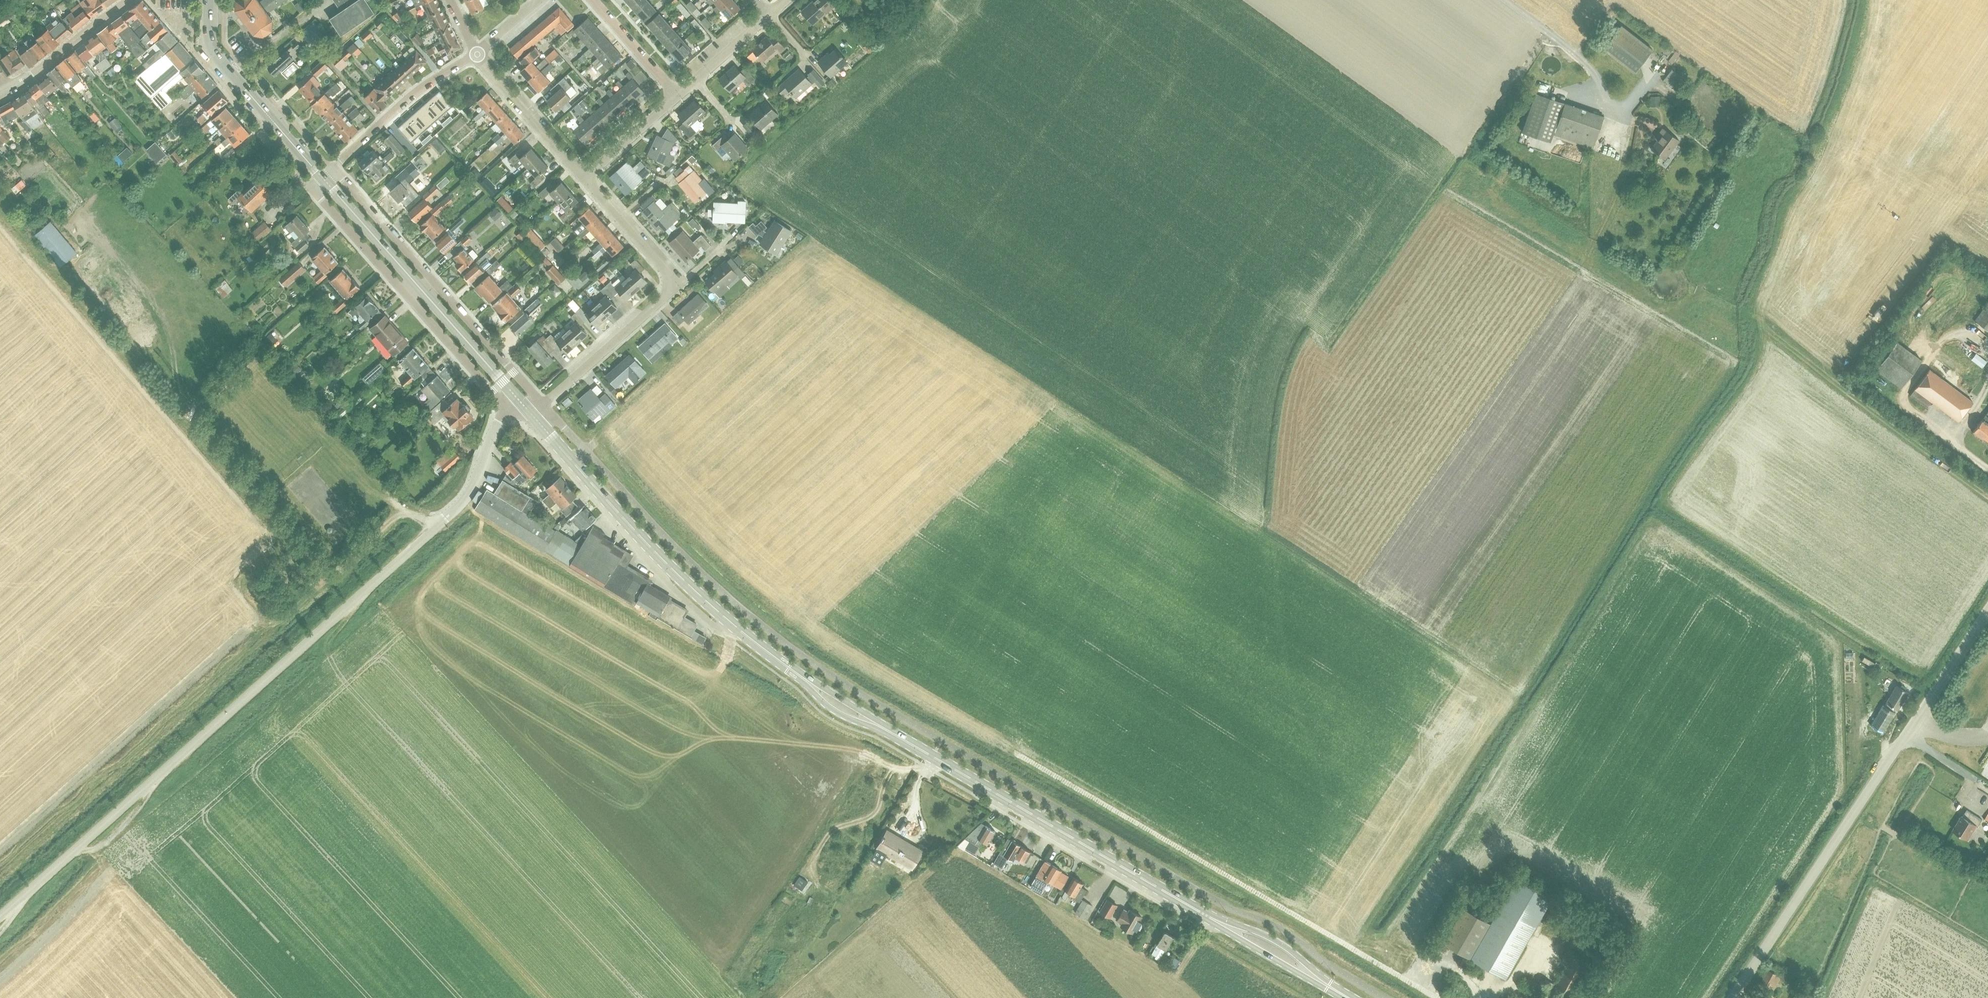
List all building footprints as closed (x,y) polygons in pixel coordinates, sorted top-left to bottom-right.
[(81,1),(83,4),(92,17),(107,6),(102,0),(82,0),(81,1)] [(131,47),(138,56),(146,50),(150,47),(146,43),(141,38),(161,21),(143,0),(142,0),(113,22),(121,34),(126,40),(129,44),(131,47)] [(260,3),(258,0),(237,0),(236,9),(235,9),(235,10),(237,10),(242,17),(241,18),(241,19),(243,18),(248,25),(247,26),(248,27),(249,26),(254,33),(253,34),(254,35),(255,34),(264,36),(264,37),(265,37),(265,35),(266,34),(269,37),(272,34),(271,31),(272,30),(274,31),(274,30),(273,29),(273,20),(275,20),(274,19),(273,19),(267,12),(271,9),(273,9),(285,0),(264,0),(260,3)] [(375,13),(367,1),(368,0),(334,0),(341,11),(330,18),(341,35),(375,13)] [(423,4),(429,17),(443,10),(438,0),(431,0),(423,4)] [(480,0),(467,0),(466,1),(472,13),(484,7),(480,0)] [(628,2),(636,11),(648,0),(630,0),(628,2)] [(648,0),(636,11),(644,21),(656,10),(648,0)] [(680,10),(684,7),(678,0),(674,4),(680,10)] [(732,0),(715,0),(714,1),(717,5),(714,8),(718,13),(721,9),(732,0)] [(733,0),(732,0),(721,9),(729,18),(740,8),(733,0)] [(834,5),(830,0),(814,0),(802,11),(813,24),(834,5)] [(72,12),(64,18),(68,24),(70,22),(76,30),(91,18),(84,10),(79,3),(71,10),(72,12)] [(301,3),(296,7),(300,12),(305,8),(301,3)] [(844,5),(838,10),(841,13),(847,9),(844,5)] [(59,7),(56,10),(61,15),(64,13),(59,7)] [(559,7),(552,12),(560,22),(565,28),(572,22),(559,7)] [(690,14),(684,7),(680,10),(686,17),(690,14)] [(10,18),(16,13),(13,9),(7,14),(10,18)] [(449,22),(443,10),(429,17),(435,29),(448,22),(449,22)] [(543,20),(551,30),(560,22),(552,12),(543,20)] [(655,32),(667,22),(659,13),(647,23),(655,32)] [(5,14),(0,18),(0,24),(2,28),(11,21),(5,14)] [(58,17),(47,26),(49,29),(61,43),(73,33),(66,25),(63,21),(62,22),(58,17)] [(573,29),(567,34),(572,39),(577,34),(581,39),(582,39),(596,26),(588,18),(574,30),(573,29)] [(697,29),(700,25),(695,19),(691,22),(697,29)] [(543,20),(538,24),(546,34),(551,30),(543,20)] [(169,30),(161,21),(141,38),(146,43),(154,35),(158,40),(169,30)] [(113,22),(98,33),(107,46),(111,52),(117,47),(126,40),(121,34),(113,22)] [(448,22),(435,29),(442,42),(456,35),(449,22),(448,22)] [(667,22),(655,32),(663,42),(676,31),(667,22)] [(538,24),(534,28),(542,38),(546,34),(538,24)] [(706,32),(700,25),(697,29),(702,36),(706,32)] [(1634,73),(1652,49),(1621,25),(1602,48),(1634,73)] [(581,39),(576,44),(580,49),(586,44),(590,48),(590,49),(604,36),(596,26),(582,39),(581,39)] [(542,38),(534,28),(529,32),(537,42),(542,38)] [(40,36),(37,39),(38,41),(48,53),(61,43),(49,29),(40,36)] [(169,30),(158,40),(156,42),(161,48),(143,64),(147,68),(160,58),(166,53),(179,42),(178,40),(169,30)] [(401,30),(397,34),(403,41),(408,37),(402,31),(401,30)] [(684,40),(676,31),(663,42),(671,51),(684,40)] [(529,32),(524,36),(532,46),(537,42),(529,32)] [(98,33),(87,41),(96,54),(101,60),(96,64),(101,72),(107,68),(112,64),(101,50),(107,46),(98,33)] [(456,35),(442,42),(444,46),(438,48),(441,53),(445,51),(448,55),(462,47),(456,35)] [(524,36),(519,41),(527,50),(532,46),(524,36)] [(590,48),(584,53),(589,58),(594,53),(598,57),(599,58),(613,45),(604,36),(590,49),(590,48)] [(779,52),(784,47),(774,36),(770,40),(767,37),(746,55),(752,61),(758,57),(762,61),(776,48),(779,52)] [(359,47),(364,43),(359,38),(355,43),(359,47)] [(25,42),(26,44),(30,48),(39,60),(48,53),(38,41),(33,45),(28,39),(25,42)] [(692,49),(684,40),(671,51),(680,60),(692,49)] [(87,41),(76,50),(87,64),(88,64),(86,61),(96,54),(87,41)] [(160,58),(147,68),(135,79),(149,94),(192,56),(179,41),(179,42),(166,53),(160,58)] [(527,50),(519,41),(514,45),(522,54),(527,50)] [(347,49),(344,53),(348,58),(352,54),(353,53),(358,48),(354,43),(347,49)] [(20,49),(18,50),(21,55),(31,67),(39,60),(30,48),(26,44),(20,49)] [(867,44),(863,47),(869,53),(873,50),(867,44)] [(522,54),(514,45),(510,49),(518,58),(522,54)] [(598,57),(593,62),(596,66),(597,67),(603,62),(608,68),(622,55),(613,45),(599,58),(598,57)] [(433,47),(427,50),(429,55),(435,51),(433,47)] [(542,62),(538,57),(542,54),(536,47),(521,61),(526,67),(521,71),(530,81),(550,63),(555,59),(560,54),(561,54),(556,49),(542,62)] [(25,64),(15,49),(0,59),(0,64),(8,76),(25,64)] [(831,76),(847,62),(836,49),(827,57),(825,56),(818,62),(831,76)] [(87,64),(76,50),(67,57),(78,71),(85,66),(86,68),(85,69),(93,78),(96,75),(90,67),(87,64)] [(299,66),(294,61),(293,62),(293,61),(295,59),(286,50),(269,67),(275,74),(281,69),(283,71),(282,72),(287,77),(299,66)] [(408,58),(418,69),(426,62),(416,50),(408,58)] [(789,50),(783,55),(787,60),(793,55),(789,50)] [(584,53),(578,58),(582,62),(587,57),(587,56),(584,53)] [(560,54),(555,59),(561,65),(566,60),(561,54),(560,54)] [(124,55),(119,60),(122,64),(128,60),(124,55)] [(190,83),(205,70),(192,56),(149,94),(162,110),(174,99),(167,92),(184,76),(190,83)] [(341,56),(334,62),(338,67),(345,60),(341,56)] [(57,66),(66,78),(67,79),(73,87),(82,80),(75,72),(76,71),(66,58),(57,66)] [(418,69),(408,58),(397,68),(408,79),(418,69)] [(631,59),(626,63),(631,69),(636,65),(631,59)] [(316,76),(328,66),(322,60),(311,70),(316,76)] [(550,63),(530,81),(539,92),(551,82),(546,76),(549,73),(548,72),(554,67),(550,63)] [(748,86),(755,79),(745,67),(740,71),(735,65),(719,79),(730,91),(743,80),(748,86)] [(66,78),(57,66),(47,73),(48,74),(60,88),(67,96),(70,93),(61,82),(66,78)] [(408,79),(397,68),(387,78),(397,89),(408,79)] [(820,86),(824,83),(813,70),(809,74),(809,75),(807,78),(799,69),(777,88),(784,95),(790,90),(796,97),(815,81),(820,86)] [(1671,69),(1663,80),(1677,91),(1686,80),(1671,69)] [(203,97),(217,84),(205,70),(190,83),(179,92),(185,99),(196,89),(203,97)] [(624,86),(636,99),(645,91),(633,78),(634,77),(629,72),(626,74),(631,79),(624,86)] [(60,88),(48,74),(38,83),(47,95),(56,88),(58,90),(60,88)] [(313,104),(324,94),(317,86),(320,84),(313,76),(299,88),(313,104)] [(397,89),(387,78),(376,88),(380,92),(386,98),(397,89)] [(569,89),(572,87),(565,78),(551,90),(555,94),(547,101),(556,111),(572,98),(569,94),(567,92),(569,89)] [(621,88),(614,95),(626,108),(636,99),(624,86),(619,81),(616,83),(621,88)] [(38,83),(31,88),(40,100),(37,102),(47,115),(49,114),(51,112),(44,103),(50,99),(47,95),(38,83)] [(336,84),(324,94),(313,104),(322,113),(334,102),(329,96),(331,94),(333,96),(341,89),(336,84)] [(31,88),(25,92),(33,105),(37,102),(40,100),(31,88)] [(376,88),(366,97),(370,101),(380,112),(388,105),(384,101),(386,98),(380,92),(376,88)] [(768,88),(763,92),(768,97),(773,94),(768,88)] [(611,97),(605,103),(604,104),(616,117),(626,108),(614,95),(610,89),(607,92),(611,97)] [(202,123),(228,100),(219,90),(203,104),(208,109),(204,113),(205,113),(198,119),(202,123)] [(440,91),(429,100),(442,115),(453,106),(440,91)] [(33,105),(25,92),(12,101),(21,114),(20,115),(21,117),(24,120),(25,121),(38,113),(33,105)] [(478,101),(487,111),(497,102),(488,92),(478,101)] [(1536,93),(1522,132),(1550,142),(1554,131),(1554,134),(1593,148),(1604,116),(1536,93)] [(1658,95),(1650,95),(1650,105),(1659,105),(1658,95)] [(334,102),(322,113),(330,123),(342,112),(353,103),(349,98),(341,105),(343,107),(340,110),(334,102)] [(602,105),(595,112),(594,112),(606,126),(616,117),(604,104),(605,103),(600,98),(597,100),(602,105)] [(584,99),(574,108),(576,111),(580,115),(581,115),(590,107),(584,99)] [(429,100),(419,109),(432,124),(442,115),(429,100)] [(690,137),(696,131),(699,129),(700,122),(697,119),(706,111),(695,100),(678,115),(684,122),(679,126),(690,137)] [(0,107),(0,111),(3,116),(6,122),(9,121),(20,115),(21,114),(12,101),(0,107)] [(761,129),(778,115),(766,101),(749,115),(753,119),(749,123),(748,121),(743,125),(752,134),(756,131),(755,129),(759,126),(761,129)] [(497,102),(487,111),(496,122),(506,113),(497,102)] [(212,118),(202,127),(206,132),(211,127),(216,122),(221,128),(235,115),(226,106),(212,118)] [(581,115),(585,120),(584,121),(596,135),(606,126),(594,112),(595,112),(590,107),(581,115)] [(342,112),(330,123),(338,132),(361,112),(357,108),(349,114),(352,117),(349,120),(342,112)] [(419,109),(408,118),(422,133),(432,124),(419,109)] [(95,122),(100,118),(95,111),(90,115),(95,122)] [(365,116),(361,112),(338,132),(346,141),(358,130),(352,123),(355,120),(357,123),(365,116)] [(506,113),(496,122),(506,133),(515,124),(506,113)] [(1695,113),(1690,115),(1695,126),(1701,123),(1695,113)] [(228,136),(242,124),(235,115),(228,122),(221,128),(228,136)] [(584,121),(585,120),(581,115),(580,115),(578,117),(583,123),(574,130),(586,144),(596,135),(584,121)] [(115,117),(109,122),(115,130),(117,132),(123,127),(121,125),(115,117)] [(408,118),(398,128),(411,143),(422,133),(408,118)] [(25,121),(24,120),(20,123),(28,132),(32,128),(25,121)] [(195,122),(189,127),(193,131),(199,126),(195,122)] [(223,141),(222,142),(225,146),(232,140),(236,145),(250,133),(242,124),(228,136),(223,141)] [(525,135),(515,124),(506,133),(515,143),(525,135)] [(657,135),(648,155),(670,165),(674,156),(669,154),(674,143),(678,139),(668,128),(662,137),(657,135)] [(1660,136),(1650,149),(1664,159),(1679,140),(1662,128),(1658,134),(1660,136)] [(5,141),(10,137),(2,129),(0,132),(0,136),(5,141)] [(391,134),(385,139),(393,147),(399,142),(391,134)] [(725,134),(713,145),(723,156),(728,152),(735,160),(748,148),(735,134),(729,139),(725,134)] [(220,137),(215,141),(218,145),(223,141),(220,137)] [(156,141),(148,148),(159,161),(167,154),(164,151),(156,141)] [(399,142),(393,147),(400,155),(406,150),(399,142)] [(124,162),(133,153),(128,147),(118,156),(124,163),(124,162)] [(229,161),(238,153),(234,148),(225,156),(229,161)] [(528,168),(540,157),(531,148),(524,155),(520,150),(509,160),(517,169),(524,163),(528,168)] [(175,150),(170,154),(178,164),(183,159),(175,150)] [(359,163),(368,172),(371,170),(371,169),(382,159),(373,150),(359,163)] [(371,169),(371,170),(379,179),(391,169),(385,163),(394,156),(390,152),(382,159),(371,169)] [(692,155),(687,160),(691,164),(696,160),(692,155)] [(549,167),(540,157),(528,168),(537,177),(530,183),(534,188),(545,178),(541,174),(549,167)] [(623,166),(611,177),(626,194),(643,178),(650,172),(651,171),(641,161),(633,167),(628,161),(623,166)] [(674,164),(666,171),(668,175),(677,168),(674,164)] [(711,164),(707,167),(713,173),(716,169),(711,164)] [(685,170),(676,177),(680,182),(679,182),(695,202),(706,194),(708,196),(715,190),(704,178),(702,180),(689,165),(684,169),(685,170)] [(401,183),(391,191),(400,201),(401,200),(407,207),(420,195),(410,183),(415,179),(406,169),(396,178),(401,183)] [(467,178),(463,174),(456,181),(460,185),(467,178)] [(446,176),(438,184),(441,189),(450,181),(446,176)] [(252,211),(272,192),(260,178),(243,194),(239,190),(229,199),(234,204),(240,198),(252,211)] [(20,189),(25,184),(22,180),(16,185),(20,189)] [(558,202),(570,191),(562,182),(554,189),(550,184),(539,194),(543,199),(550,193),(558,202)] [(427,201),(440,190),(436,185),(423,196),(425,198),(409,212),(417,221),(433,207),(427,201)] [(494,185),(488,191),(494,198),(500,192),(494,185)] [(579,201),(570,191),(558,202),(566,211),(560,217),(564,222),(576,212),(571,207),(579,201)] [(448,196),(440,203),(431,211),(433,214),(421,225),(433,238),(445,227),(435,216),(452,200),(448,196)] [(502,196),(497,200),(503,206),(508,202),(502,196)] [(664,230),(680,216),(670,204),(662,211),(650,197),(642,205),(645,209),(642,212),(657,229),(660,226),(664,230)] [(744,216),(745,202),(738,202),(738,204),(714,203),(714,207),(713,207),(713,210),(714,210),(714,221),(720,221),(739,221),(739,216),(744,216)] [(508,204),(504,207),(509,212),(513,209),(508,204)] [(497,207),(490,214),(495,220),(502,213),(497,207)] [(579,217),(584,223),(574,232),(577,235),(598,216),(590,207),(579,217)] [(289,217),(285,220),(287,223),(285,225),(292,232),(295,229),(302,237),(305,240),(309,236),(306,232),(310,229),(297,216),(297,215),(291,220),(289,217)] [(521,215),(518,218),(522,223),(526,220),(521,215)] [(598,216),(577,235),(581,239),(587,234),(592,240),(596,236),(607,226),(598,216)] [(265,221),(252,233),(260,242),(273,230),(265,221)] [(767,228),(762,222),(757,227),(755,223),(750,227),(758,236),(760,234),(765,237),(761,244),(774,252),(779,245),(781,247),(792,231),(776,221),(768,233),(765,231),(767,228)] [(50,222),(34,235),(60,267),(76,253),(50,222)] [(607,226),(596,236),(602,242),(592,251),(595,254),(616,236),(607,226)] [(448,231),(436,243),(445,252),(457,241),(452,236),(455,233),(452,231),(449,227),(447,230),(448,231)] [(234,230),(231,233),(236,239),(240,236),(234,230)] [(521,231),(516,235),(521,241),(526,237),(521,231)] [(686,261),(699,249),(702,247),(705,251),(711,245),(702,235),(693,242),(683,231),(670,243),(686,261)] [(559,234),(551,240),(555,245),(563,238),(559,234)] [(468,235),(453,248),(457,254),(454,257),(458,262),(455,264),(461,271),(474,260),(474,259),(477,256),(477,255),(473,250),(472,250),(468,253),(466,250),(468,248),(466,246),(467,245),(466,244),(472,240),(468,235)] [(624,245),(616,236),(595,254),(598,258),(607,249),(613,255),(624,245)] [(539,237),(533,243),(540,250),(543,247),(546,245),(539,237)] [(271,247),(265,239),(249,253),(256,261),(271,247)] [(309,245),(305,240),(296,247),(301,252),(309,245)] [(560,242),(554,248),(558,252),(564,247),(560,242)] [(326,273),(339,262),(326,247),(312,258),(323,271),(315,278),(319,283),(328,275),(326,273)] [(543,247),(540,250),(545,256),(549,253),(543,247)] [(492,264),(488,259),(491,255),(488,252),(464,274),(472,282),(486,269),(490,274),(501,264),(497,260),(492,264)] [(738,255),(732,260),(738,266),(744,261),(738,255)] [(559,284),(566,278),(546,256),(542,260),(549,269),(547,271),(559,284)] [(637,269),(627,278),(637,290),(647,281),(640,273),(645,269),(636,259),(631,263),(637,269)] [(738,266),(732,260),(731,259),(727,263),(725,261),(716,269),(718,271),(706,282),(714,292),(725,283),(727,285),(737,276),(740,279),(745,275),(738,266)] [(299,262),(280,280),(286,286),(305,269),(299,262)] [(347,298),(361,287),(353,279),(344,269),(331,280),(345,297),(333,307),(337,312),(350,301),(347,298)] [(583,282),(592,275),(588,269),(578,277),(583,282)] [(637,290),(627,278),(623,274),(613,283),(611,281),(606,285),(615,296),(620,291),(627,299),(637,290)] [(504,296),(514,287),(508,280),(499,287),(489,275),(476,287),(482,294),(483,293),(489,301),(500,291),(504,296)] [(225,281),(215,289),(223,299),(233,291),(225,281)] [(555,283),(549,288),(553,292),(556,295),(562,290),(555,283)] [(514,287),(504,296),(493,305),(499,312),(506,321),(522,308),(513,297),(522,290),(517,284),(514,287)] [(615,296),(606,285),(601,289),(607,296),(597,304),(607,316),(617,308),(611,300),(615,296)] [(690,324),(710,307),(698,293),(678,311),(679,311),(673,316),(680,324),(685,319),(690,324)] [(368,295),(355,306),(360,312),(362,313),(360,315),(359,318),(359,321),(360,322),(358,324),(362,328),(369,322),(371,324),(382,314),(379,310),(380,309),(374,302),(368,295)] [(528,314),(541,303),(537,299),(525,310),(526,312),(511,326),(519,335),(534,321),(528,314)] [(1974,320),(1987,331),(1987,301),(1974,320)] [(581,307),(576,312),(585,322),(590,318),(596,326),(607,316),(597,304),(586,313),(581,307)] [(577,322),(567,331),(577,343),(587,334),(581,326),(585,322),(576,312),(571,316),(577,322)] [(393,354),(408,342),(386,316),(371,329),(393,354)] [(672,343),(678,338),(665,324),(639,346),(649,358),(669,340),(672,343)] [(551,334),(546,338),(555,348),(561,344),(567,351),(577,343),(567,331),(556,340),(551,334)] [(272,332),(265,339),(271,345),(278,339),(272,332)] [(555,348),(546,338),(543,335),(529,347),(545,366),(553,359),(548,354),(555,348)] [(413,348),(400,360),(411,373),(403,381),(406,385),(420,372),(426,378),(426,379),(434,372),(413,348)] [(1976,353),(1971,360),(1982,367),(1986,361),(1976,353)] [(634,383),(646,372),(631,356),(621,366),(620,364),(611,372),(612,373),(607,377),(616,386),(628,375),(634,383)] [(296,361),(290,365),(297,373),(302,369),(296,361)] [(1958,421),(1973,402),(1929,369),(1909,395),(1927,408),(1931,401),(1958,421)] [(303,370),(297,375),(301,379),(306,374),(303,370)] [(426,378),(421,382),(425,386),(422,389),(431,399),(424,404),(430,411),(436,405),(443,399),(441,397),(450,390),(434,372),(426,379),(426,378)] [(612,385),(608,388),(614,394),(617,391),(612,385)] [(602,416),(615,405),(606,394),(600,399),(592,389),(579,399),(584,405),(582,407),(592,418),(599,413),(602,416)] [(362,399),(358,395),(352,400),(355,404),(362,399)] [(443,399),(436,405),(430,411),(426,414),(434,424),(443,417),(453,428),(456,425),(459,429),(462,426),(465,426),(469,422),(469,420),(473,416),(470,412),(471,412),(471,408),(467,404),(464,404),(463,404),(458,398),(450,405),(445,398),(443,399)] [(1972,432),(1987,444),(1987,411),(1972,432)] [(461,457),(456,452),(447,461),(451,466),(461,457)] [(512,485),(517,481),(519,484),(535,470),(523,456),(514,464),(512,462),(504,468),(507,471),(502,479),(512,485)] [(566,516),(578,506),(572,499),(576,495),(560,477),(546,489),(550,493),(543,500),(550,508),(557,502),(562,507),(560,508),(566,516)] [(537,500),(512,485),(502,479),(494,493),(487,489),(475,509),(543,551),(544,549),(627,600),(627,602),(634,606),(634,605),(657,619),(658,617),(702,643),(704,640),(705,636),(700,635),(693,631),(697,624),(683,616),(687,610),(668,599),(669,598),(663,595),(664,593),(655,587),(654,589),(646,585),(649,580),(618,562),(623,553),(631,558),(632,557),(621,550),(613,545),(614,543),(603,536),(605,533),(592,526),(587,535),(583,533),(574,540),(556,530),(556,531),(528,514),(537,500)] [(582,530),(596,518),(584,506),(571,518),(580,529),(581,528),(582,530)] [(295,562),(300,558),(294,551),(289,555),(295,562)] [(1884,705),(1871,726),(1883,733),(1895,712),(1893,711),(1895,708),(1897,710),(1908,692),(1905,690),(1906,687),(1901,685),(1900,687),(1896,685),(1885,702),(1888,704),(1886,707),(1884,705)] [(1968,839),(1974,829),(1976,825),(1978,826),(1982,820),(1967,810),(1963,816),(1962,816),(1953,830),(1968,839)] [(987,844),(995,831),(986,825),(981,822),(964,838),(957,845),(964,849),(966,847),(975,853),(982,841),(987,844)] [(887,831),(878,847),(899,859),(900,857),(913,865),(921,851),(887,831)] [(1024,861),(1030,851),(1021,846),(1021,845),(1012,840),(1011,840),(1008,838),(993,862),(1002,867),(1008,857),(1013,860),(1015,856),(1024,861)] [(1066,881),(1069,875),(1061,870),(1045,860),(1030,886),(1041,892),(1048,880),(1053,883),(1057,876),(1066,881)] [(802,890),(808,881),(800,876),(795,885),(802,890)] [(1073,877),(1062,897),(1065,899),(1069,894),(1074,897),(1073,899),(1080,903),(1076,910),(1086,917),(1097,894),(1081,885),(1083,882),(1073,877)] [(1516,878),(1505,897),(1491,923),(1463,907),(1443,943),(1505,978),(1551,898),(1516,878)] [(1100,911),(1110,917),(1117,905),(1107,899),(1100,911)] [(1141,917),(1129,910),(1128,912),(1124,909),(1117,921),(1121,923),(1120,925),(1132,932),(1134,929),(1137,930),(1142,922),(1139,920),(1141,917)] [(1174,968),(1179,960),(1174,957),(1172,960),(1161,954),(1165,949),(1173,936),(1165,931),(1151,953),(1156,956),(1154,957),(1158,960),(1159,959),(1169,965),(1174,968)] [(1554,985),(1547,997),(1570,997),(1589,963),(1571,953),(1554,985)] [(1788,982),(1791,977),(1780,971),(1778,975),(1768,969),(1759,983),(1772,990),(1780,977),(1788,982)] [(1542,986),(1525,977),(1522,982),(1540,991),(1542,986)]
